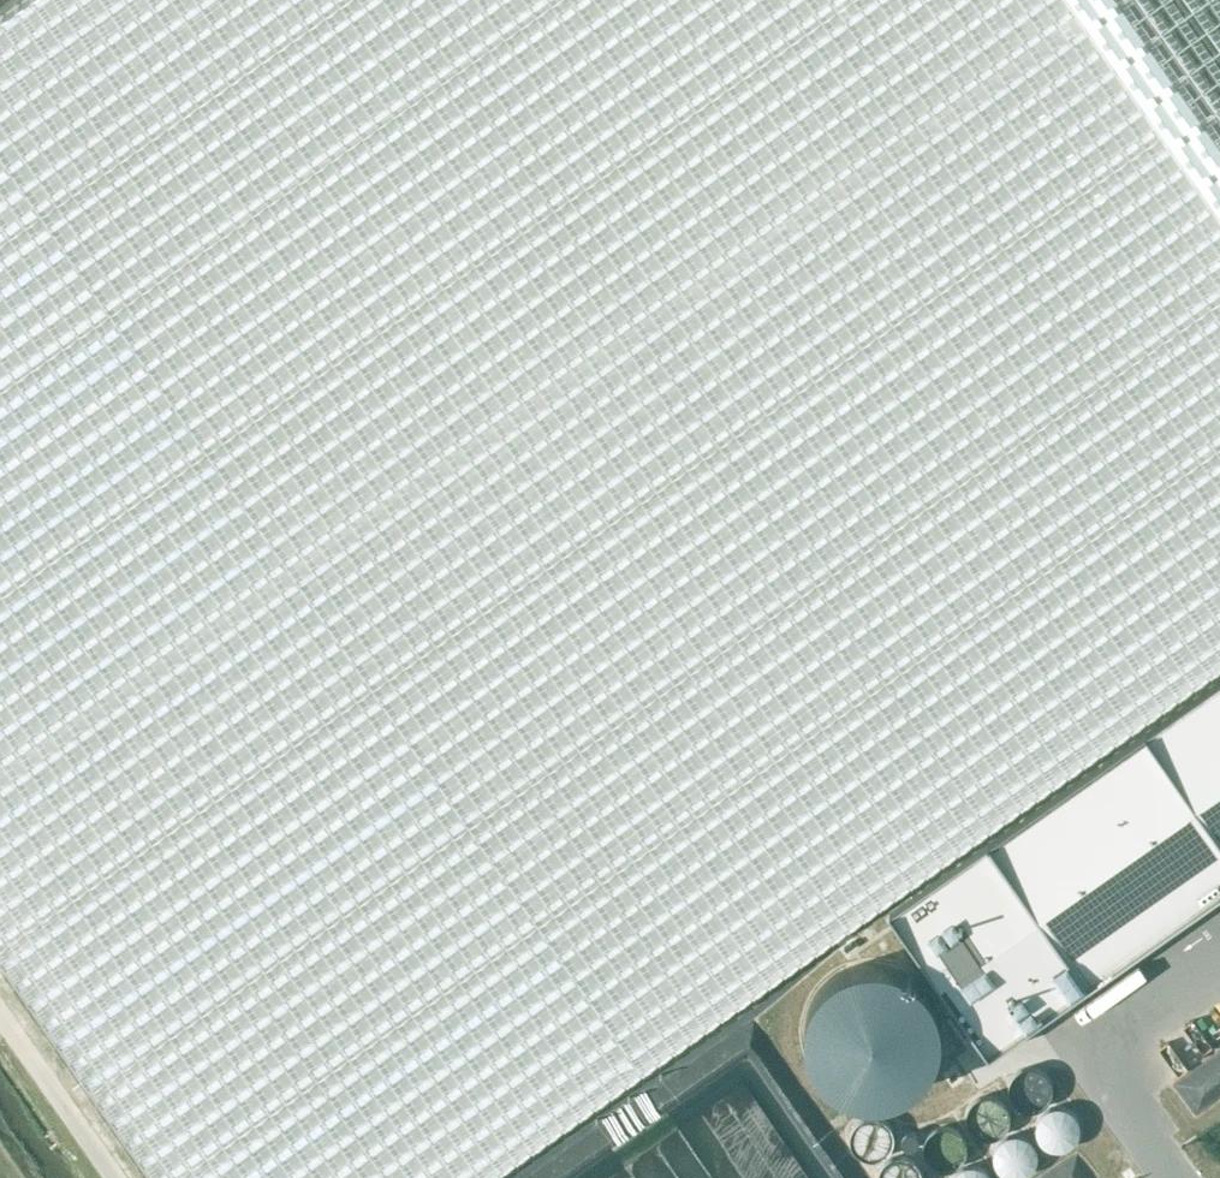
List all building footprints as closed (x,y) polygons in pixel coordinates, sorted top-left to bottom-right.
[(0,16),(0,952),(159,1177),(482,1177),(1219,661),(1219,0),(23,0),(0,16)] [(1219,891),(1219,838),(1146,732),(988,842),(1087,984),(1219,891)] [(805,1024),(805,1030),(805,1036),(806,1042),(807,1048),(809,1054),(811,1059),(814,1064),(817,1069),(821,1074),(825,1079),(829,1083),(834,1086),(839,1089),(844,1092),(850,1094),(855,1096),(861,1098),(867,1098),(873,1099),(879,1098),(885,1098),(891,1096),(896,1094),(902,1092),(907,1089),(912,1086),(917,1083),(921,1079),(925,1074),(929,1069),(932,1064),(935,1059),(937,1054),(939,1048),(940,1042),(941,1036),(941,1030),(941,1024),(940,1018),(939,1013),(937,1007),(935,1001),(932,996),(929,991),(925,986),(921,982),(917,978),(912,974),(907,971),(902,969),(896,966),(891,964),(885,963),(879,962),(873,962),(867,962),(861,963),(855,964),(850,966),(844,969),(839,971),(834,974),(829,978),(825,982),(821,986),(817,991),(814,996),(811,1001),(809,1007),(807,1013),(806,1018),(805,1024)] [(845,1108),(833,1143),(869,1154),(880,1120),(845,1108)] [(861,1174),(867,1177),(898,1177),(908,1163),(880,1145),(861,1174)]
